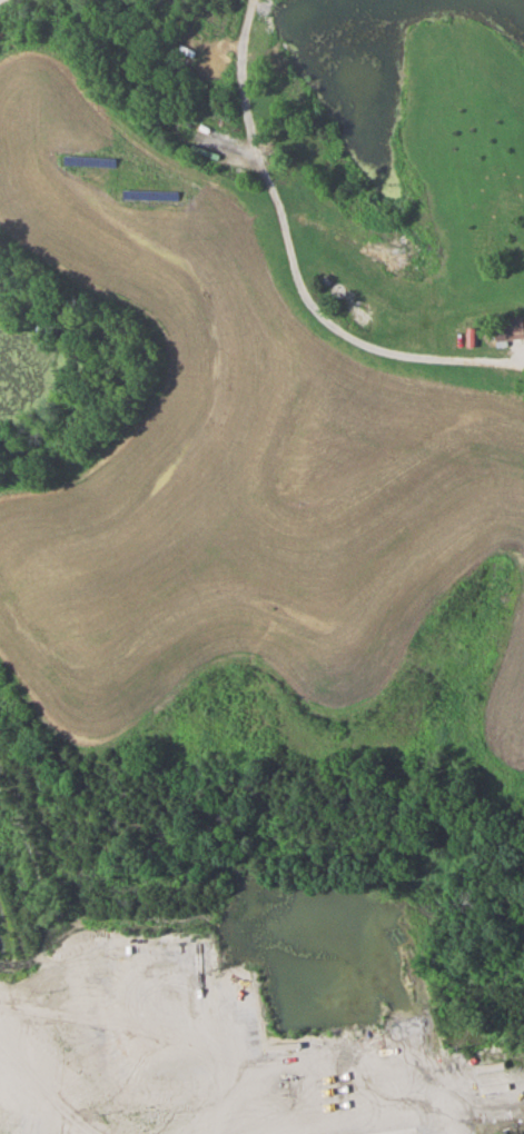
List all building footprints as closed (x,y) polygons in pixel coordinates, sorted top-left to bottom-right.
[(496,319),(496,341),(523,341),(523,319),(496,319)] [(58,331),(41,321),(35,333),(52,342),(58,331)]
